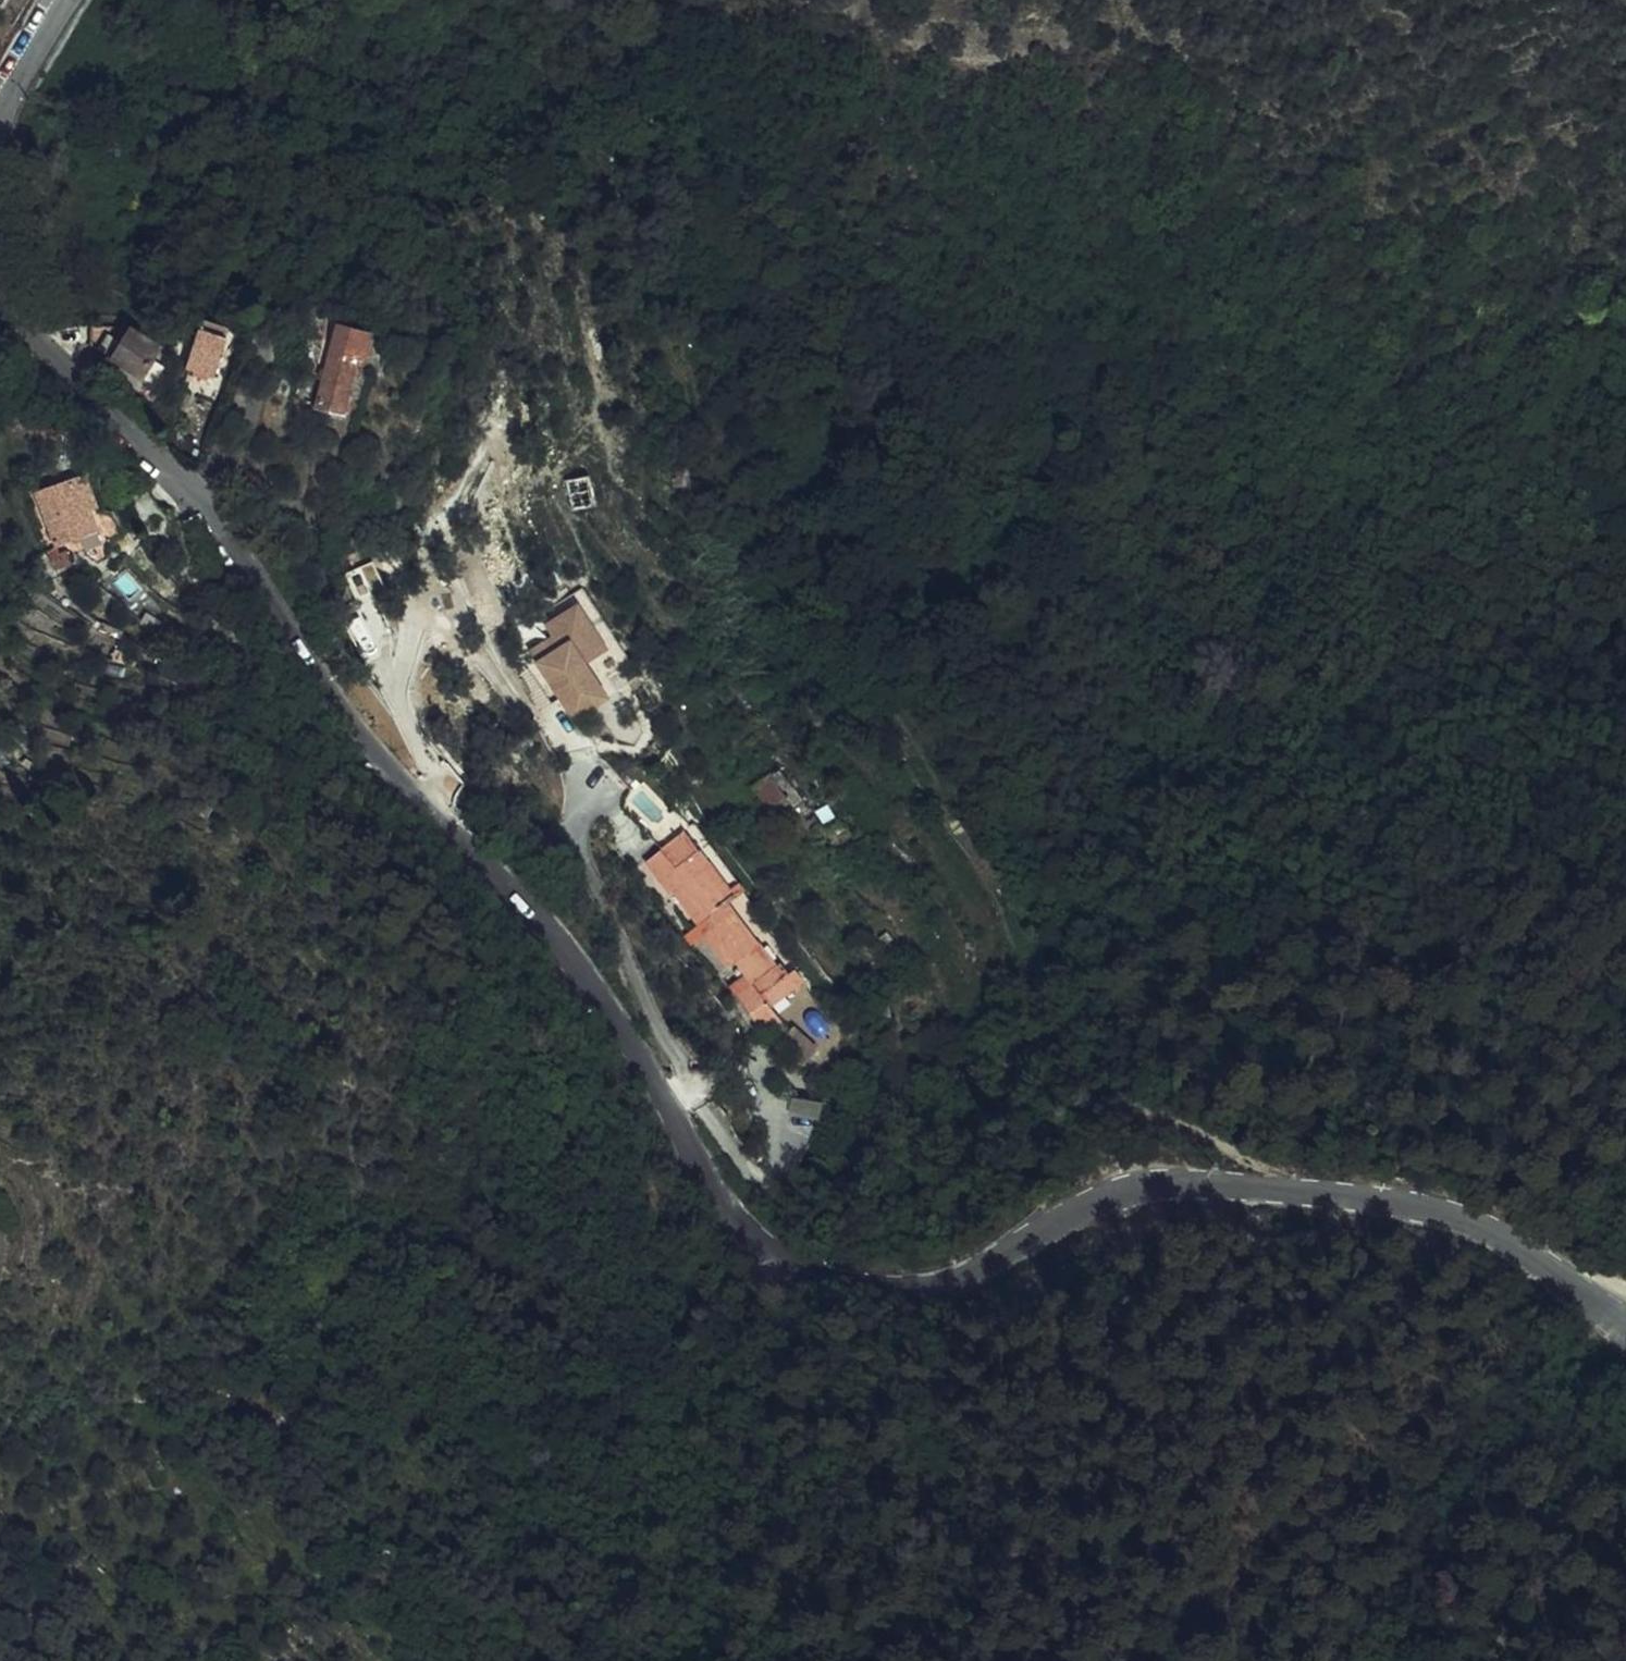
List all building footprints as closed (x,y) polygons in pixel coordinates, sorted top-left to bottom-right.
[(216,328),(199,322),(182,369),(199,375),(216,328)] [(139,382),(161,351),(128,328),(107,359),(139,382)] [(351,337),(334,332),(312,406),(340,415),(363,340),(351,337)] [(98,506),(80,472),(69,478),(86,512),(91,510),(98,506)] [(91,510),(86,512),(69,478),(35,496),(61,547),(100,527),(91,510)] [(143,532),(173,513),(157,486),(126,505),(143,532)] [(538,657),(571,717),(612,694),(593,658),(612,648),(585,598),(544,620),(558,646),(538,657)] [(783,786),(802,773),(778,741),(762,753),(783,786)] [(775,812),(792,800),(773,772),(756,784),(775,812)] [(714,836),(722,829),(694,798),(654,832),(680,862),(688,854),(709,878),(704,882),(720,901),(759,868),(751,858),(748,860),(741,868),(714,836)] [(804,990),(833,966),(806,934),(791,947),(774,925),(779,921),(751,888),(721,915),(750,948),(757,942),(770,958),(778,968),(761,982),(794,1020),(814,1002),(804,990)] [(753,972),(761,982),(778,968),(770,958),(753,972)] [(490,1643),(497,1651),(504,1646),(496,1638),(490,1643)]
